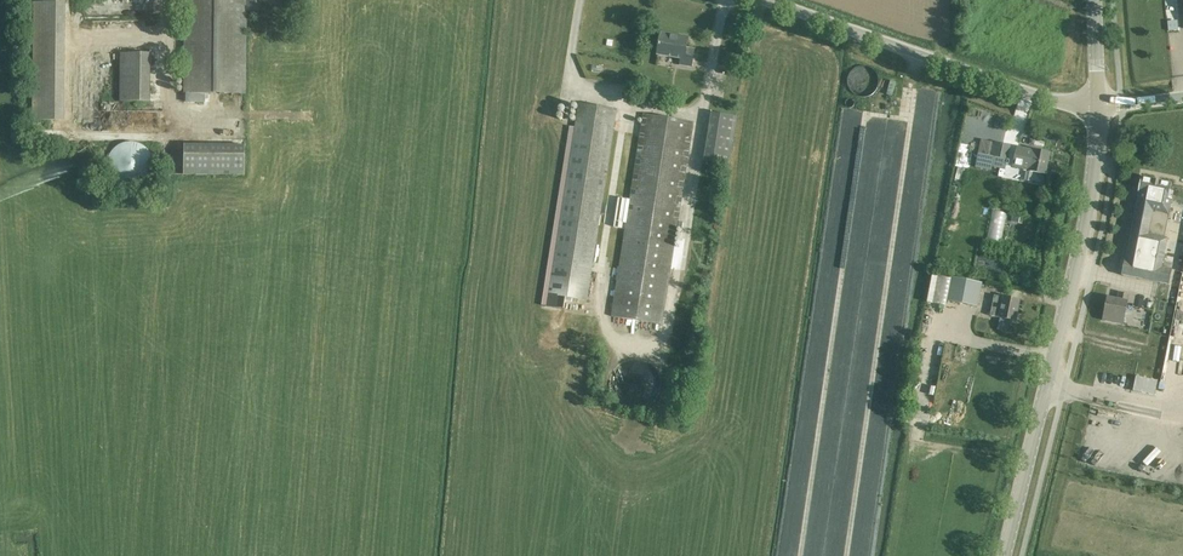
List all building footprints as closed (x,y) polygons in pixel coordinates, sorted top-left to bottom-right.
[(263,0),(184,0),(182,93),(245,94),(246,11),(263,11),(263,0)] [(63,120),(65,2),(32,2),(31,120),(63,120)] [(686,48),(688,37),(661,33),(658,55),(681,58),(680,65),(691,67),(694,49),(686,48)] [(150,53),(119,52),(119,101),(149,101),(150,53)] [(576,119),(548,114),(551,99),(507,92),(478,284),(489,285),(468,422),(536,432),(558,296),(587,301),(617,109),(578,103),(576,119)] [(730,165),(734,139),(737,117),(712,113),(704,161),(730,165)] [(698,329),(722,173),(686,168),(693,122),(643,115),(612,317),(610,328),(660,335),(662,323),(698,329)] [(980,140),(975,168),(990,170),(993,157),(1008,160),(1011,146),(980,140)] [(126,189),(130,189),(134,189),(138,188),(142,186),(145,183),(148,181),(150,177),(152,174),(153,170),(153,166),(153,161),(152,158),(150,154),(148,151),(145,148),(142,145),(138,144),(134,142),(130,142),(126,143),(122,144),(118,145),(115,148),(112,151),(110,154),(108,158),(107,161),(106,166),(107,170),(108,174),(110,177),(112,181),(115,184),(118,186),(122,188),(126,189)] [(183,145),(183,175),(244,175),(244,145),(183,145)] [(1014,167),(1030,170),(1046,174),(1050,153),(1034,150),(1034,151),(1017,148),(1014,167)] [(1139,193),(1126,260),(1125,259),(1121,275),(1169,285),(1172,269),(1173,263),(1163,261),(1164,259),(1170,260),(1171,258),(1174,258),(1178,239),(1168,237),(1167,238),(1164,238),(1174,191),(1170,191),(1171,183),(1142,178),(1139,193)] [(988,239),(1003,240),(1006,211),(991,210),(988,239)] [(978,306),(982,283),(964,280),(952,277),(948,301),(978,306)] [(1123,324),(1127,303),(1133,305),(1135,295),(1118,292),(1117,299),(1108,297),(1103,320),(1123,324)] [(1016,320),(1020,300),(994,295),(990,316),(1016,320)] [(1136,308),(1136,322),(1150,322),(1150,308),(1136,308)] [(1159,311),(1156,334),(1173,336),(1176,313),(1159,311)] [(1149,384),(1127,379),(1124,394),(1146,398),(1149,384)]
